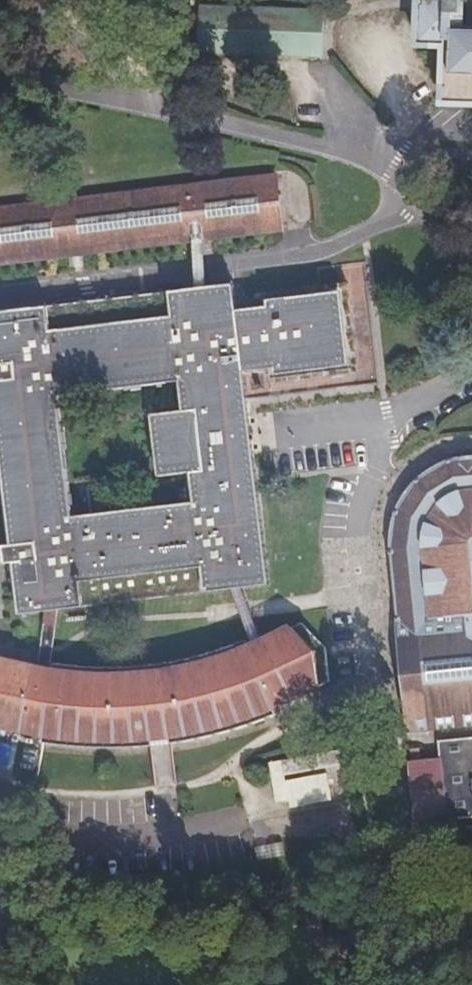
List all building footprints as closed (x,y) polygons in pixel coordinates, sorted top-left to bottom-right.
[(416,48),(443,49),(442,106),(471,107),(471,31),(471,32),(462,32),(462,0),(417,0),(416,48)] [(198,8),(196,51),(320,57),(323,15),(198,8)] [(189,249),(200,248),(279,238),(271,180),(0,211),(0,271),(189,249)] [(189,249),(191,291),(202,290),(200,248),(189,249)] [(8,543),(11,568),(17,618),(44,615),(56,614),(228,593),(240,591),(266,588),(240,376),(262,373),(264,386),(349,376),(339,290),(254,299),(255,310),(233,312),(230,287),(202,290),(191,291),(0,313),(0,475),(8,543)] [(396,543),(407,730),(471,726),(471,461),(467,462),(458,464),(449,467),(440,471),(431,476),(424,482),(417,489),(411,497),(406,505),(402,514),(399,523),(397,533),(396,543)] [(11,568),(8,543),(0,544),(0,569),(11,568)] [(264,644),(240,591),(228,593),(252,649),(264,644)] [(49,673),(56,614),(44,615),(36,670),(49,673)] [(252,649),(250,650),(247,643),(187,661),(120,669),(53,666),(51,674),(49,673),(36,670),(30,669),(0,662),(0,727),(16,731),(41,736),(40,744),(121,748),(202,738),(276,716),(273,709),(331,686),(330,652),(304,629),(264,644),(252,649)] [(434,744),(441,820),(471,817),(471,740),(434,744)] [(280,808),(342,799),(336,755),(273,764),(280,808)]
